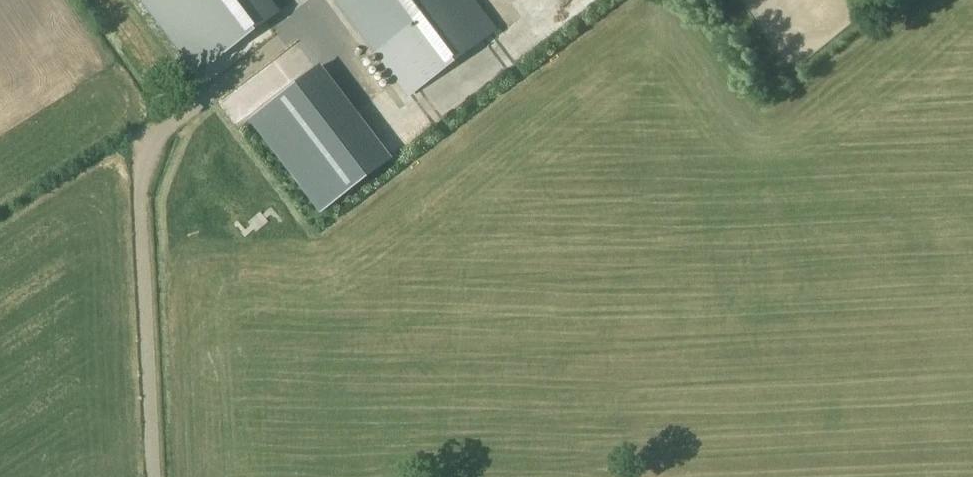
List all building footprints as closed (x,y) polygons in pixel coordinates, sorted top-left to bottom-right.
[(279,0),(153,0),(213,77),(292,17),(279,0)] [(428,114),(509,48),(471,0),(337,0),(428,114)]
